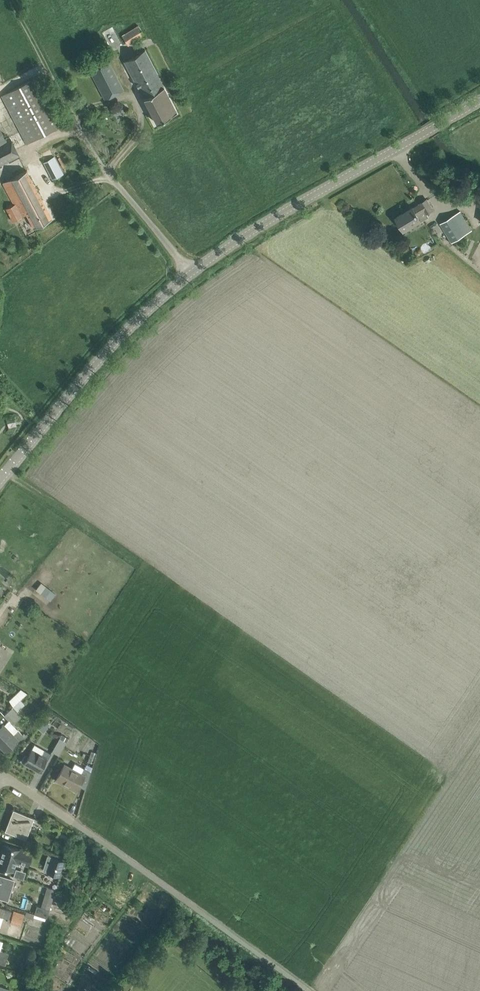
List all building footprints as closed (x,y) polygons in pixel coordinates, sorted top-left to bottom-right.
[(145,35),(139,25),(122,35),(129,45),(145,35)] [(143,50),(124,61),(157,122),(177,111),(143,50)] [(88,66),(105,99),(123,89),(106,56),(88,66)] [(2,95),(27,143),(62,124),(37,77),(2,95)] [(112,110),(115,116),(124,111),(121,105),(112,110)] [(0,142),(0,163),(17,155),(8,137),(0,142)] [(44,161),(53,179),(63,174),(54,156),(44,161)] [(3,182),(15,204),(6,208),(12,221),(27,214),(34,227),(51,218),(26,170),(3,182)] [(427,212),(433,209),(427,199),(420,203),(420,204),(414,208),(413,206),(396,217),(404,229),(421,219),(421,220),(429,216),(427,212)] [(442,222),(453,241),(472,229),(461,211),(442,222)] [(21,689),(9,700),(13,706),(20,699),(27,693),(21,689)] [(13,706),(12,707),(16,711),(25,704),(20,699),(13,706)] [(12,707),(4,715),(13,724),(21,716),(16,711),(12,707)] [(42,730),(47,723),(43,720),(37,726),(42,730)] [(0,743),(0,745),(6,751),(16,741),(17,742),(23,736),(17,730),(13,734),(3,724),(0,727),(0,743)] [(52,751),(59,755),(66,742),(60,738),(52,751)] [(24,762),(39,770),(45,759),(47,760),(51,754),(44,750),(42,754),(32,748),(24,762)] [(61,769),(57,778),(64,782),(65,782),(68,784),(67,786),(76,790),(79,785),(85,789),(91,771),(84,768),(84,767),(75,762),(72,767),(64,763),(61,769)] [(8,831),(25,838),(34,817),(13,809),(6,827),(10,828),(8,831)] [(32,852),(4,843),(0,856),(0,866),(12,870),(15,860),(28,864),(32,852)] [(53,857),(48,872),(59,875),(64,860),(53,857)] [(23,878),(25,871),(14,868),(12,875),(23,878)] [(14,880),(0,875),(0,897),(7,899),(14,880)] [(37,904),(34,913),(46,917),(55,888),(47,886),(41,906),(37,904)] [(11,910),(0,907),(0,926),(3,916),(9,918),(11,910)] [(10,923),(21,926),(25,913),(14,910),(10,923)] [(3,941),(0,940),(0,962),(5,964),(8,952),(0,950),(3,941)]
